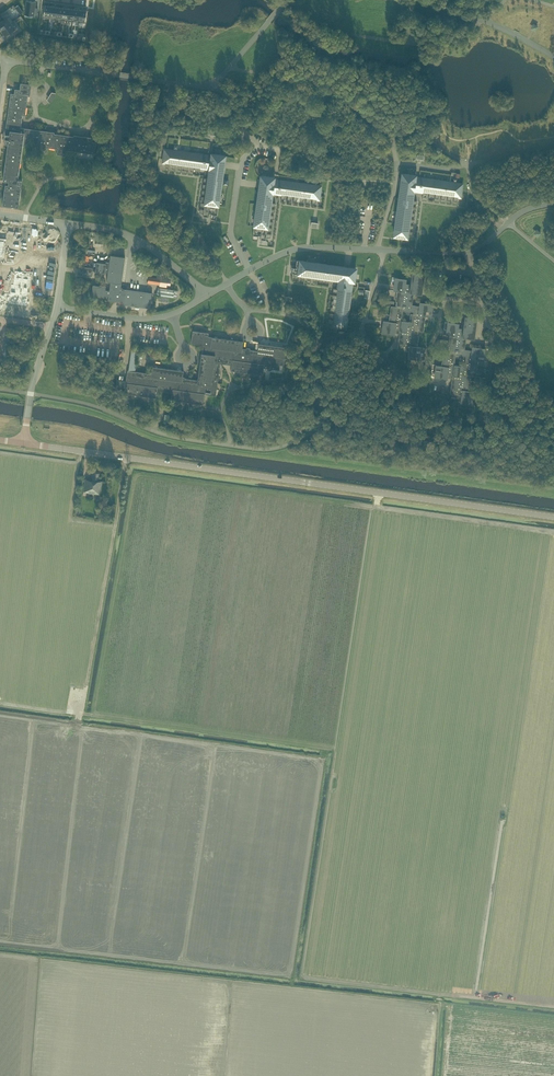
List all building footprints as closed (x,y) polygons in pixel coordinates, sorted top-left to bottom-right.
[(0,22),(0,27),(1,29),(13,21),(10,16),(8,12),(2,16),(4,19),(0,22)] [(13,21),(1,29),(5,34),(12,30),(14,33),(19,29),(17,26),(14,27),(11,23),(13,21)] [(530,29),(535,32),(538,26),(533,23),(530,29)] [(158,24),(151,27),(154,34),(161,31),(158,24)] [(170,25),(167,32),(174,35),(177,28),(170,25)] [(143,33),(139,40),(146,43),(149,37),(143,33)] [(217,34),(214,41),(221,44),(224,37),(217,34)] [(232,43),(228,49),(233,53),(238,47),(232,43)] [(162,45),(155,48),(158,56),(165,53),(162,45)] [(145,49),(137,50),(139,58),(146,56),(145,49)] [(30,95),(31,85),(21,83),(20,90),(15,90),(14,94),(11,93),(5,134),(7,135),(6,139),(4,138),(4,143),(8,144),(3,180),(1,180),(0,187),(5,188),(3,204),(18,207),(21,187),(20,187),(20,184),(21,184),(22,180),(18,179),(24,137),(33,138),(32,146),(38,146),(37,152),(46,153),(46,148),(57,149),(57,155),(66,156),(66,150),(72,151),(72,148),(77,149),(77,152),(90,153),(91,150),(95,151),(96,142),(92,142),(92,138),(74,135),(73,136),(54,134),(54,133),(21,128),(22,115),(25,116),(28,95),(30,95)] [(166,167),(169,168),(169,163),(171,164),(172,168),(175,168),(176,164),(177,164),(178,169),(181,169),(182,165),(184,165),(184,170),(187,170),(188,166),(190,166),(190,171),(193,171),(194,167),(196,167),(197,172),(200,172),(200,168),(210,169),(209,173),(208,178),(204,178),(203,181),(208,183),(207,185),(203,184),(203,187),(207,189),(207,191),(202,190),(202,193),(206,195),(206,197),(201,196),(201,199),(205,201),(205,203),(200,202),(200,206),(204,207),(204,209),(200,209),(199,212),(203,213),(203,216),(209,217),(209,213),(211,213),(211,214),(217,215),(218,205),(216,204),(217,196),(220,196),(224,168),(221,167),(222,163),(223,156),(223,155),(212,153),(211,155),(190,152),(167,149),(167,155),(168,155),(167,157),(164,157),(163,162),(165,163),(166,167)] [(416,175),(407,174),(405,174),(405,175),(404,181),(403,186),(401,185),(397,214),(399,214),(398,223),(395,223),(394,233),(399,233),(400,233),(402,233),(401,237),(407,237),(408,235),(412,235),(412,231),(408,231),(408,230),(408,229),(412,228),(413,228),(413,225),(409,225),(409,223),(413,222),(414,222),(414,219),(410,219),(410,217),(414,216),(415,216),(415,213),(411,212),(411,210),(415,210),(416,207),(412,206),(412,204),(416,204),(417,201),(412,200),(414,191),(423,192),(422,196),(426,197),(426,196),(427,192),(429,193),(429,197),(432,197),(433,193),(435,194),(435,198),(438,198),(440,194),(442,194),(441,199),(444,199),(445,197),(446,195),(448,195),(447,200),(450,200),(452,196),(454,196),(453,200),(456,201),(458,197),(461,197),(461,191),(458,191),(458,189),(459,189),(460,183),(437,180),(437,183),(428,182),(429,179),(416,177),(416,175)] [(319,199),(320,194),(316,193),(316,191),(317,191),(318,185),(274,179),(274,177),(263,176),(263,177),(262,183),(262,184),(262,188),(259,188),(255,216),(254,225),(253,235),(258,236),(258,235),(261,235),(260,239),(266,240),(266,237),(271,237),(271,234),(267,233),(267,231),(271,231),(272,228),(268,227),(268,225),(272,224),(273,221),(268,221),(269,219),(273,218),(274,215),(269,215),(269,213),(274,212),(274,209),(270,208),(270,207),(275,206),(275,203),(271,202),(272,193),(282,194),(281,199),(284,199),(286,195),(288,195),(287,199),(290,200),(292,196),(294,196),(293,200),(296,201),(298,196),(300,197),(300,201),(303,202),(304,197),(306,198),(305,202),(309,202),(311,198),(312,198),(312,203),(315,203),(317,199),(319,199)] [(533,233),(538,237),(542,232),(537,228),(533,233)] [(125,257),(111,255),(110,255),(109,262),(106,261),(105,263),(97,262),(95,271),(108,272),(107,281),(110,282),(109,290),(105,290),(106,286),(99,285),(99,286),(93,285),(91,295),(98,295),(98,296),(104,297),(105,295),(108,296),(108,300),(123,302),(123,304),(150,308),(152,292),(119,288),(119,283),(121,283),(125,257)] [(356,268),(350,267),(344,266),(297,260),(296,265),(297,266),(296,268),(293,267),(292,273),(294,273),(295,277),(295,278),(298,278),(299,274),(300,274),(301,278),(301,279),(304,279),(305,275),(307,275),(307,279),(307,280),(310,280),(311,276),(313,276),(313,280),(317,281),(317,276),(319,277),(320,281),(323,282),(323,277),(325,278),(326,282),(329,283),(329,278),(337,279),(337,280),(338,280),(338,288),(334,288),(333,288),(333,291),(337,293),(337,295),(332,294),(332,297),(332,298),(336,299),(336,301),(332,301),(331,304),(335,305),(335,307),(331,307),(330,310),(331,310),(334,312),(334,314),(330,313),(329,316),(330,316),(334,318),(333,320),(329,319),(329,322),(333,324),(332,326),(346,328),(346,325),(352,281),(354,282),(356,268)] [(93,268),(81,266),(79,265),(78,273),(92,275),(93,268)] [(419,304),(419,306),(411,305),(413,293),(422,294),(424,273),(412,271),(410,284),(406,283),(406,281),(402,280),(402,279),(395,278),(395,285),(398,285),(396,301),(397,301),(396,306),(391,305),(389,321),(384,320),(382,333),(389,334),(389,332),(400,333),(397,349),(409,351),(408,356),(412,357),(412,358),(419,359),(419,352),(416,351),(418,336),(417,336),(418,331),(423,331),(426,311),(431,311),(432,304),(425,303),(425,305),(419,304)] [(5,309),(6,303),(27,305),(28,296),(27,296),(28,287),(29,287),(31,276),(15,274),(13,284),(11,284),(10,293),(0,292),(0,309),(5,309)] [(149,275),(148,282),(159,283),(159,285),(166,286),(167,276),(161,276),(160,277),(159,277),(149,275)] [(472,349),(472,350),(464,349),(465,337),(474,338),(477,317),(465,316),(463,328),(458,328),(459,325),(454,325),(455,324),(450,323),(448,323),(447,330),(450,330),(448,346),(449,346),(449,350),(443,350),(440,371),(436,370),(435,377),(441,378),(442,377),(452,378),(450,394),(461,395),(461,400),(465,401),(465,402),(471,403),(472,396),(469,396),(471,380),(470,380),(471,375),(476,376),(479,355),(484,356),(484,349),(478,348),(477,349),(472,349)] [(208,336),(209,333),(193,331),(191,343),(203,345),(202,353),(201,353),(198,380),(183,378),(184,370),(152,366),(151,373),(135,371),(135,376),(131,376),(130,380),(126,379),(124,393),(156,398),(157,390),(172,392),(171,400),(203,404),(204,394),(216,395),(218,382),(214,382),(217,361),(232,363),(231,370),(262,375),(264,367),(279,370),(280,365),(284,365),(284,361),(288,361),(290,347),(258,343),(257,350),(242,348),(243,341),(212,337),(208,336)] [(384,361),(381,358),(379,355),(376,358),(381,364),(384,361)] [(85,478),(83,491),(88,492),(100,494),(102,481),(98,480),(100,473),(93,472),(92,479),(85,478)] [(107,505),(105,521),(112,522),(114,506),(107,505)]
